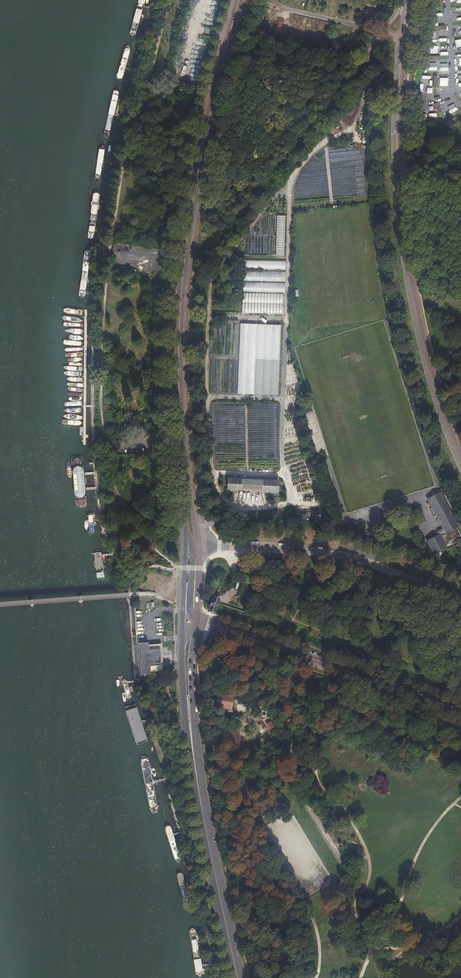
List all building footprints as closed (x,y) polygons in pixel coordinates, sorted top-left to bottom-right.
[(130,30),(130,33),(131,34),(132,35),(133,35),(134,35),(135,35),(136,34),(137,31),(145,0),(139,0),(130,30)] [(129,45),(128,45),(126,47),(125,48),(124,50),(118,71),(117,73),(117,76),(117,78),(118,80),(120,80),(122,79),(123,78),(124,75),(124,74),(130,52),(130,50),(130,47),(129,45)] [(440,70),(439,61),(429,62),(429,71),(440,70)] [(101,145),(101,146),(100,147),(99,149),(95,176),(95,178),(96,180),(97,182),(99,180),(100,178),(101,177),(101,175),(105,149),(105,147),(105,146),(103,145),(102,145),(101,145)] [(277,215),(275,256),(284,256),(285,215),(277,215)] [(242,281),(242,313),(284,314),(285,261),(245,260),(244,270),(243,270),(243,281),(242,281)] [(278,395),(281,324),(240,323),(237,394),(278,395)] [(79,488),(76,450),(75,445),(73,442),(72,442),(71,443),(70,445),(70,447),(70,450),(71,461),(73,489),(74,491),(75,492),(76,492),(78,491),(79,491),(79,490),(79,488)] [(278,492),(278,478),(275,478),(275,479),(227,477),(227,489),(278,492)] [(78,492),(76,492),(75,492),(74,493),(74,494),(76,515),(78,516),(79,516),(81,516),(82,515),(82,514),(80,494),(80,493),(79,492),(78,492)] [(441,494),(430,500),(446,532),(428,541),(433,551),(451,543),(460,562),(460,536),(456,527),(458,526),(441,494)] [(83,517),(75,517),(77,540),(85,540),(83,517)] [(134,560),(134,547),(121,548),(121,560),(134,560)] [(94,553),(94,554),(97,578),(104,577),(102,555),(101,553),(100,552),(94,553)] [(214,597),(209,611),(216,613),(219,603),(221,599),(214,597)] [(148,643),(138,644),(141,674),(151,673),(151,671),(164,670),(162,643),(148,644),(148,643)] [(217,703),(216,707),(230,709),(233,697),(219,694),(219,695),(218,695),(216,703),(217,703)]
